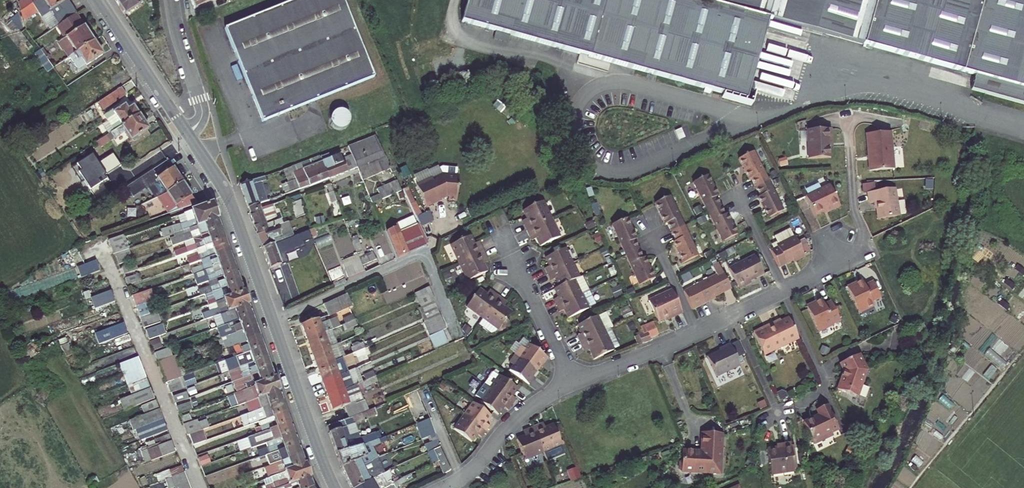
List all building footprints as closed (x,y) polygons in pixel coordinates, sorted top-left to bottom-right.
[(18,3),(20,11),(37,0),(22,0),(18,3)] [(68,0),(37,0),(20,11),(23,21),(38,12),(41,17),(50,11),(59,24),(60,24),(76,13),(68,0)] [(125,15),(141,4),(138,0),(115,0),(125,15)] [(193,8),(214,0),(190,0),(193,8)] [(262,122),(374,76),(343,0),(295,0),(225,28),(262,122)] [(462,21),(746,99),(768,19),(808,30),(837,38),(975,76),(971,89),(1023,104),(1023,0),(468,0),(462,21)] [(50,31),(59,24),(50,11),(41,17),(50,31)] [(76,13),(60,24),(68,36),(84,25),(76,13)] [(69,57),(94,41),(84,25),(68,36),(60,24),(59,24),(50,31),(34,41),(41,50),(47,46),(46,44),(55,38),(59,42),(60,42),(69,57)] [(103,55),(94,41),(69,57),(78,70),(103,55)] [(30,52),(24,45),(19,49),(22,53),(25,56),(30,52)] [(9,61),(22,53),(19,49),(6,57),(9,61)] [(40,50),(34,54),(47,72),(53,68),(40,50)] [(122,87),(117,80),(95,95),(99,102),(122,87)] [(122,87),(99,102),(97,103),(102,110),(126,94),(122,87)] [(112,110),(103,115),(114,131),(139,115),(133,106),(132,106),(129,102),(125,105),(113,112),(112,110)] [(336,110),(333,113),(332,114),(331,119),(331,122),(334,126),(336,128),(339,129),(344,128),(349,124),(350,122),(351,119),(351,117),(350,114),(347,111),(344,109),(340,109),(336,110)] [(101,147),(124,132),(131,141),(148,129),(139,115),(114,131),(98,142),(101,147)] [(807,130),(808,159),(829,158),(829,147),(829,141),(830,140),(830,129),(807,130)] [(892,133),(868,135),(869,172),(894,171),(892,133)] [(390,168),(375,137),(348,147),(351,154),(357,168),(362,180),(390,168)] [(348,147),(338,151),(339,154),(341,159),(351,154),(348,147)] [(753,152),(738,159),(748,180),(751,179),(755,187),(767,181),(753,152)] [(98,164),(92,155),(71,168),(81,183),(84,181),(95,198),(106,190),(103,185),(109,181),(105,176),(120,166),(113,154),(98,164)] [(328,154),(320,157),(328,179),(357,168),(351,154),(341,159),(339,154),(329,158),(328,154)] [(320,156),(300,163),(291,167),(299,189),(309,186),(328,179),(320,157),(320,156)] [(137,191),(144,187),(147,194),(138,198),(141,205),(158,198),(167,194),(183,182),(168,159),(133,183),(137,191)] [(434,165),(413,174),(426,206),(442,199),(456,199),(457,166),(434,165)] [(282,184),(285,194),(299,189),(291,167),(284,169),(288,182),(282,184)] [(715,197),(717,196),(707,175),(692,183),(707,212),(720,206),(715,197)] [(264,176),(239,184),(247,208),(258,203),(270,199),(268,194),(270,194),(264,176)] [(370,199),(372,204),(401,191),(396,181),(376,189),(379,195),(370,199)] [(777,201),(767,181),(755,187),(760,196),(757,197),(763,208),(777,201)] [(168,213),(197,203),(183,182),(167,194),(158,198),(168,213)] [(137,191),(133,183),(113,196),(117,201),(137,191)] [(829,185),(805,197),(813,216),(829,208),(830,210),(839,206),(829,185)] [(420,215),(407,187),(403,189),(416,217),(420,215)] [(881,191),(867,193),(869,204),(875,203),(878,220),(898,216),(894,189),(888,190),(881,191)] [(330,192),(328,193),(332,203),(337,201),(333,191),(330,192)] [(301,201),(303,212),(309,210),(307,199),(305,200),(304,194),(300,195),(301,201)] [(300,195),(274,204),(276,209),(291,204),(301,201),(300,195)] [(669,196),(654,203),(664,224),(666,223),(671,232),(683,226),(669,196)] [(291,204),(294,214),(276,221),(271,205),(260,208),(249,212),(256,232),(278,225),(283,223),(304,215),(303,212),(301,201),(291,204)] [(551,219),(543,201),(523,210),(527,219),(528,222),(523,225),(526,231),(551,219)] [(777,201),(763,208),(768,218),(783,211),(777,201)] [(180,224),(171,227),(174,234),(189,228),(218,218),(212,203),(177,216),(180,224)] [(248,210),(249,212),(260,208),(259,206),(258,203),(247,208),(248,210)] [(724,215),(720,206),(707,212),(717,232),(732,224),(727,214),(724,215)] [(420,215),(416,217),(426,238),(435,234),(425,213),(420,215)] [(84,226),(90,222),(86,214),(79,218),(84,226)] [(304,215),(283,223),(284,226),(293,223),(305,219),(304,215)] [(191,232),(170,239),(173,246),(184,242),(221,229),(218,218),(189,228),(191,232)] [(634,240),(636,239),(627,218),(611,225),(625,255),(638,249),(634,240)] [(293,223),(298,234),(309,230),(305,219),(293,223)] [(529,237),(534,235),(536,238),(540,246),(560,237),(551,219),(526,231),(529,237)] [(396,227),(386,231),(397,258),(425,245),(416,224),(399,232),(396,227)] [(732,224),(717,232),(722,242),(737,234),(732,224)] [(278,225),(256,232),(262,249),(282,240),(281,236),(281,235),(278,225)] [(671,232),(675,241),(673,242),(677,252),(692,245),(683,226),(671,232)] [(184,242),(186,248),(174,252),(176,257),(197,250),(225,240),(221,229),(184,242)] [(282,240),(262,249),(269,269),(287,262),(284,254),(288,252),(286,249),(295,245),(312,238),(311,236),(309,230),(298,234),(282,240)] [(770,249),(779,267),(792,261),(804,255),(791,230),(776,237),(780,244),(770,249)] [(597,234),(592,237),(594,243),(600,240),(597,234)] [(128,249),(123,235),(108,240),(113,254),(128,249)] [(362,265),(376,259),(372,251),(364,254),(356,235),(351,238),(362,265)] [(474,244),(470,236),(450,245),(459,263),(484,251),(481,245),(476,248),(474,244)] [(187,259),(189,264),(201,260),(229,250),(225,240),(197,250),(199,254),(187,259)] [(677,252),(682,263),(697,256),(692,245),(677,252)] [(572,263),(565,248),(545,258),(549,266),(545,269),(547,275),(572,263)] [(625,255),(634,275),(649,267),(645,257),(642,258),(638,249),(625,255)] [(201,260),(203,266),(191,270),(193,275),(193,274),(233,261),(229,250),(201,260)] [(486,258),(484,251),(459,263),(467,281),(487,271),(483,263),(482,260),(486,258)] [(132,260),(130,252),(116,257),(119,265),(132,260)] [(609,258),(606,253),(601,255),(603,261),(609,258)] [(754,255),(728,269),(737,287),(749,281),(763,274),(754,255)] [(804,255),(792,261),(794,263),(805,257),(804,255)] [(359,258),(350,261),(355,275),(363,271),(359,258)] [(95,259),(77,267),(81,277),(99,269),(95,259)] [(379,266),(376,259),(362,265),(364,272),(379,266)] [(195,278),(197,285),(208,281),(236,271),(233,261),(196,274),(197,277),(195,278)] [(350,261),(342,264),(347,278),(355,275),(350,261)] [(378,278),(388,302),(429,284),(419,261),(378,278)] [(137,270),(135,263),(122,268),(124,274),(137,270)] [(547,275),(550,281),(555,279),(559,287),(574,280),(579,277),(572,263),(547,275)] [(685,290),(694,309),(711,300),(710,299),(731,289),(718,263),(712,266),(716,274),(685,290)] [(634,275),(639,285),(654,278),(649,267),(634,275)] [(208,281),(210,286),(198,290),(201,296),(212,292),(240,282),(236,271),(208,281)] [(141,280),(139,274),(126,278),(128,285),(141,280)] [(554,289),(558,297),(553,300),(556,306),(581,294),(589,290),(582,276),(579,277),(574,280),(559,287),(554,289)] [(739,289),(750,283),(749,281),(737,287),(739,289)] [(862,281),(854,285),(856,289),(864,286),(862,281)] [(212,292),(214,297),(200,302),(202,307),(216,303),(244,293),(240,282),(212,292)] [(854,285),(847,288),(858,313),(873,305),(872,302),(880,298),(872,282),(864,286),(856,289),(854,285)] [(146,291),(144,284),(129,289),(132,296),(146,291)] [(428,287),(414,293),(420,307),(421,307),(434,301),(428,287)] [(155,301),(151,289),(146,291),(132,296),(136,307),(155,301)] [(479,289),(466,307),(482,319),(498,296),(493,292),(490,296),(486,294),(479,289)] [(682,313),(672,290),(648,301),(658,322),(669,317),(670,319),(682,313)] [(111,292),(92,299),(96,310),(116,303),(111,292)] [(216,303),(218,309),(202,314),(202,315),(204,320),(220,315),(248,305),(244,293),(216,303)] [(323,305),(328,316),(352,305),(346,294),(323,305)] [(559,312),(564,310),(568,318),(588,309),(581,294),(556,306),(559,312)] [(498,330),(511,312),(504,307),(501,304),(504,300),(498,296),(482,319),(498,330)] [(821,300),(814,304),(816,308),(823,304),(821,300)] [(440,315),(434,301),(421,307),(427,320),(440,315)] [(814,304),(806,307),(818,332),(840,321),(837,315),(834,308),(830,301),(823,304),(816,308),(814,304)] [(156,312),(153,303),(137,309),(140,318),(156,312)] [(252,315),(248,305),(220,315),(224,325),(252,315)] [(420,307),(418,308),(424,321),(427,320),(421,307),(420,307)] [(629,308),(622,312),(625,319),(632,315),(629,308)] [(160,322),(156,312),(140,318),(144,328),(160,322)] [(77,315),(55,323),(58,332),(80,324),(77,315)] [(256,325),(252,315),(224,325),(225,329),(219,332),(221,339),(256,325)] [(354,320),(351,315),(342,318),(345,324),(354,320)] [(424,321),(424,322),(430,336),(435,333),(446,328),(440,315),(427,320),(424,321)] [(604,330),(597,315),(577,325),(581,334),(576,336),(579,342),(604,330)] [(335,318),(325,322),(323,318),(317,320),(317,319),(301,325),(307,340),(322,334),(331,330),(339,326),(335,318)] [(764,355),(798,339),(788,318),(776,323),(775,322),(753,332),(764,355)] [(345,324),(342,325),(344,331),(356,326),(354,320),(345,324)] [(98,344),(127,333),(123,322),(94,332),(98,344)] [(162,324),(145,330),(149,340),(166,334),(162,324)] [(221,339),(223,344),(218,345),(220,351),(239,344),(260,336),(256,325),(221,339)] [(465,326),(462,329),(468,334),(471,330),(465,326)] [(435,333),(438,340),(449,335),(446,328),(435,333)] [(322,334),(307,340),(312,354),(327,348),(336,344),(331,330),(322,334)] [(587,346),(589,350),(594,360),(614,350),(604,330),(579,342),(582,349),(587,346)] [(646,332),(638,335),(641,344),(650,341),(646,332)] [(239,344),(243,354),(263,347),(260,336),(239,344)] [(739,363),(728,341),(717,346),(719,348),(706,355),(715,374),(739,363)] [(351,348),(353,353),(365,348),(362,342),(360,343),(352,347),(351,348)] [(336,344),(341,358),(344,357),(339,343),(336,344)] [(71,355),(67,344),(60,347),(66,357),(71,355)] [(327,348),(312,354),(317,368),(332,362),(341,358),(336,344),(327,348)] [(524,349),(520,346),(514,354),(536,370),(542,363),(543,364),(548,358),(528,344),(524,349)] [(238,363),(227,367),(228,371),(239,367),(267,357),(263,347),(243,354),(236,357),(238,363)] [(172,356),(169,348),(154,353),(158,362),(172,356)] [(367,353),(365,348),(353,353),(344,357),(341,358),(332,362),(317,368),(322,382),(338,376),(344,373),(352,370),(349,361),(367,353)] [(536,370),(514,354),(508,362),(513,365),(509,370),(529,384),(532,378),(531,377),(536,370)] [(858,355),(839,364),(843,371),(837,390),(856,396),(859,394),(862,384),(861,384),(865,371),(858,355)] [(162,372),(178,366),(174,356),(172,356),(158,362),(162,372)] [(239,367),(243,378),(271,368),(267,357),(239,367)] [(371,362),(369,363),(372,369),(378,366),(375,359),(371,362)] [(142,368),(125,374),(130,385),(146,379),(142,368)] [(233,382),(237,393),(275,379),(271,368),(243,378),(233,382)] [(372,371),(360,377),(362,382),(374,376),(372,371)] [(493,371),(484,385),(489,388),(499,375),(493,371)] [(344,373),(338,376),(343,391),(350,388),(344,373)] [(489,388),(512,405),(516,399),(511,396),(517,388),(499,375),(489,388)] [(322,382),(327,396),(343,391),(338,376),(322,382)] [(377,382),(374,376),(362,382),(350,388),(343,391),(327,396),(333,411),(344,407),(349,419),(368,411),(363,400),(363,401),(358,391),(368,386),(377,382)] [(150,389),(146,379),(130,385),(134,395),(150,389)] [(237,393),(235,394),(239,405),(279,391),(275,379),(237,393)] [(183,388),(181,382),(168,386),(170,393),(183,388)] [(489,388),(480,402),(498,415),(503,407),(508,410),(512,405),(489,388)] [(155,399),(150,389),(134,395),(120,400),(124,411),(155,399)] [(279,391),(239,405),(243,415),(283,401),(279,391)] [(188,398),(186,392),(173,396),(175,403),(188,398)] [(159,410),(155,401),(142,406),(146,415),(159,410)] [(243,415),(241,416),(244,427),(259,422),(286,412),(283,401),(243,415)] [(192,408),(190,402),(176,407),(179,413),(192,408)] [(490,415),(472,402),(463,415),(485,432),(489,426),(485,423),(490,415)] [(818,415),(803,422),(813,444),(832,435),(831,433),(838,430),(827,407),(817,412),(818,415)] [(360,438),(354,423),(377,414),(376,412),(374,408),(368,411),(349,419),(326,426),(336,454),(378,440),(375,433),(360,438)] [(163,419),(159,410),(146,415),(130,421),(133,430),(137,428),(163,419)] [(261,427),(255,429),(257,434),(290,423),(286,412),(259,422),(261,427)] [(463,415),(453,429),(471,442),(477,434),(481,437),(485,432),(463,415)] [(163,419),(137,428),(141,440),(167,431),(163,419)] [(209,427),(206,419),(198,422),(197,420),(183,425),(188,435),(189,435),(202,430),(209,427)] [(429,419),(415,424),(421,439),(429,436),(435,434),(429,419)] [(294,433),(290,423),(257,434),(247,438),(251,448),(294,433)] [(562,445),(553,424),(544,428),(541,429),(539,424),(532,427),(543,453),(562,445)] [(384,437),(379,425),(373,428),(375,433),(378,440),(384,437)] [(543,453),(532,427),(526,429),(528,435),(525,436),(516,440),(525,460),(543,453)] [(206,440),(202,430),(189,435),(193,445),(206,440)] [(268,448),(258,451),(260,457),(267,455),(298,444),(294,433),(266,443),(268,448)] [(720,473),(722,434),(702,433),(701,455),(696,455),(696,453),(683,452),(682,461),(679,462),(679,470),(682,472),(720,473)] [(432,441),(424,445),(427,452),(433,450),(439,447),(435,434),(429,436),(432,441)] [(171,442),(169,435),(155,439),(158,446),(171,442)] [(378,440),(336,454),(340,468),(359,459),(362,466),(371,461),(371,460),(376,458),(371,447),(380,444),(378,440)] [(171,442),(158,446),(148,450),(151,461),(175,452),(171,442)] [(794,471),(790,443),(781,444),(782,447),(766,449),(770,475),(794,471)] [(302,454),(298,444),(267,455),(269,461),(261,463),(263,468),(267,467),(302,454)] [(439,447),(433,450),(438,462),(439,464),(443,474),(450,471),(439,447)] [(427,452),(433,464),(438,462),(433,450),(427,452)] [(270,478),(305,466),(302,454),(267,467),(270,478)] [(350,487),(354,487),(382,474),(384,473),(376,458),(371,460),(371,461),(362,466),(359,459),(340,468),(350,487)] [(305,466),(270,478),(267,479),(269,485),(261,487),(279,487),(310,477),(305,466)] [(169,472),(171,478),(172,478),(184,473),(182,467),(169,472)] [(184,473),(172,478),(175,487),(177,487),(189,484),(184,473)] [(387,483),(382,474),(354,487),(385,487),(396,481),(395,478),(387,483)] [(279,487),(312,487),(313,487),(310,477),(279,487)] [(396,481),(385,487),(394,487),(397,487),(405,482),(403,477),(396,481)] [(172,478),(171,478),(167,479),(170,487),(175,487),(172,478)] [(556,487),(583,487),(580,480),(556,487)]
